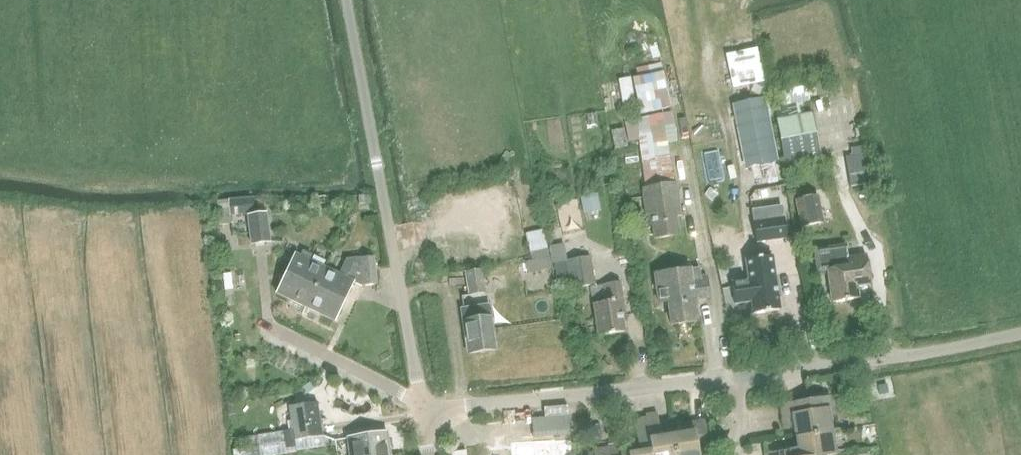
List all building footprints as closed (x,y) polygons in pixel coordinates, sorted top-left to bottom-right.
[(637,77),(631,78),(639,114),(669,107),(660,65),(659,63),(635,68),(637,77)] [(761,98),(735,104),(748,167),(773,162),(761,98)] [(810,112),(775,119),(781,149),(785,166),(819,159),(816,142),(810,112)] [(638,139),(645,188),(642,188),(647,223),(652,223),(654,239),(678,235),(675,216),(680,215),(676,183),(672,184),(668,156),(660,157),(658,143),(674,141),(670,113),(624,122),(625,128),(612,130),(614,147),(625,146),(625,140),(638,139)] [(848,157),(853,187),(872,184),(868,154),(848,157)] [(796,190),(788,192),(789,199),(797,197),(796,190)] [(596,193),(580,196),(584,211),(599,208),(596,193)] [(795,200),(801,227),(822,223),(817,195),(795,200)] [(358,196),(358,204),(371,204),(371,196),(358,196)] [(254,197),(227,200),(215,201),(218,224),(230,223),(229,217),(246,214),(250,244),(270,242),(266,212),(256,213),(254,197)] [(752,209),(756,242),(768,240),(788,238),(785,217),(770,219),(769,207),(752,209)] [(527,236),(532,260),(547,257),(543,233),(527,236)] [(563,244),(552,246),(555,262),(566,261),(563,244)] [(848,258),(846,245),(814,250),(818,272),(828,271),(833,303),(859,299),(857,287),(871,285),(867,255),(848,258)] [(289,266),(275,294),(305,307),(324,267),(307,260),(310,254),(302,251),(299,256),(285,249),(279,261),(289,266)] [(771,277),(769,256),(747,259),(749,279),(732,281),(735,303),(751,301),(753,313),(779,310),(775,276),(771,277)] [(324,267),(305,307),(334,321),(353,281),(362,285),(376,283),(374,257),(345,259),(338,274),(324,267)] [(525,262),(527,273),(551,268),(549,257),(525,262)] [(555,262),(554,263),(557,277),(568,275),(570,288),(590,285),(586,258),(566,261),(555,262)] [(690,279),(689,274),(700,272),(699,267),(654,274),(658,303),(667,302),(671,326),(697,322),(694,301),(709,298),(706,276),(690,279)] [(488,269),(481,270),(465,272),(468,294),(484,293),(483,288),(490,287),(488,269)] [(231,273),(223,274),(225,289),(233,288),(231,273)] [(601,285),(589,287),(591,303),(594,303),(598,335),(623,332),(621,315),(623,315),(619,282),(601,284),(601,285)] [(462,308),(468,354),(492,350),(485,305),(462,308)] [(310,381),(303,387),(307,393),(315,388),(310,381)] [(808,400),(781,404),(785,428),(795,427),(796,437),(832,432),(829,409),(832,408),(830,397),(808,400)] [(291,431),(282,432),(284,449),(293,448),(293,442),(321,438),(317,403),(288,406),(291,431)] [(237,404),(227,405),(228,415),(238,413),(237,404)] [(645,418),(651,454),(675,454),(671,436),(661,438),(658,416),(645,418)] [(531,419),(533,436),(568,434),(567,417),(531,419)] [(628,454),(651,454),(645,418),(633,420),(638,453),(628,454)] [(671,436),(675,454),(698,454),(698,451),(709,449),(704,421),(680,425),(682,434),(671,436)] [(349,454),(389,454),(385,432),(346,438),(349,454)] [(765,454),(836,454),(832,432),(796,437),(798,448),(765,453),(765,454)] [(243,448),(245,454),(259,454),(258,445),(243,448)] [(615,447),(592,450),(592,453),(593,454),(616,454),(615,447)]
